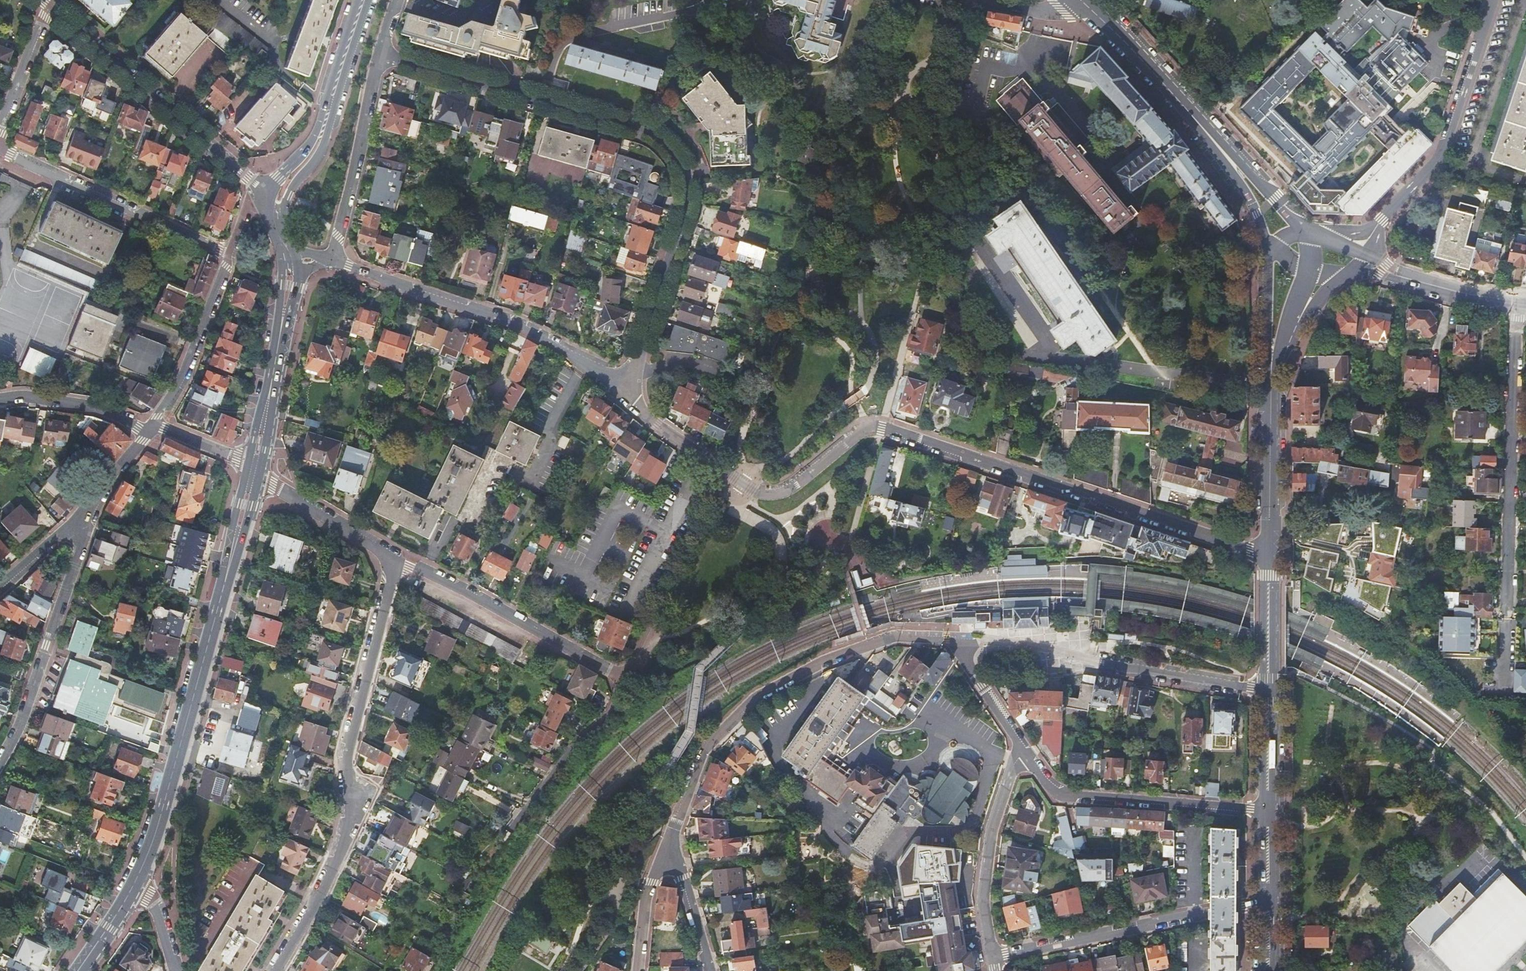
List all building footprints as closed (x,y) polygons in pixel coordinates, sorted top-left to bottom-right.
[(121,11),(128,4),(123,0),(80,0),(110,26),(120,14),(121,15),(123,13),(121,11)] [(282,68),(304,76),(334,0),(308,0),(282,68)] [(495,25),(492,26),(472,21),(460,27),(409,13),(404,32),(412,34),(411,39),(466,55),(468,51),(479,53),(480,49),(509,57),(511,52),(526,57),(530,42),(523,40),(526,28),(534,26),(531,17),(519,13),(517,10),(520,0),(501,0),(495,25)] [(457,8),(460,0),(436,0),(457,8)] [(782,2),(778,5),(790,23),(791,23),(791,22),(792,22),(793,22),(794,21),(794,22),(795,22),(796,22),(797,22),(797,23),(798,23),(799,25),(800,26),(800,27),(800,28),(799,29),(799,30),(798,31),(798,32),(796,32),(801,41),(800,45),(805,46),(807,45),(811,50),(808,51),(812,58),(821,60),(826,57),(841,60),(850,53),(856,30),(847,28),(849,21),(846,19),(846,20),(841,19),(838,19),(839,12),(843,13),(846,0),(783,0),(782,2)] [(1168,0),(1148,0),(1145,11),(1196,27),(1201,11),(1168,0)] [(1448,6),(1458,9),(1459,4),(1460,0),(1449,0),(1448,6)] [(206,1),(196,13),(215,27),(237,45),(241,48),(260,63),(267,54),(264,52),(259,49),(262,46),(206,1)] [(1472,14),(1473,15),(1475,10),(1460,5),(1459,10),(1472,14)] [(980,43),(984,29),(985,25),(1015,32),(1015,35),(1018,36),(1019,33),(1020,31),(1022,20),(995,15),(974,11),(966,47),(971,48),(973,41),(980,43)] [(184,18),(178,13),(142,54),(169,77),(204,35),(187,21),(188,20),(185,17),(184,18)] [(227,56),(237,45),(215,27),(206,38),(227,56)] [(1341,198),(1340,197),(1339,198),(1340,199),(1336,203),(1347,214),(1363,214),(1431,144),(1416,129),(1414,131),(1410,127),(1410,128),(1408,125),(1406,125),(1405,125),(1404,125),(1403,125),(1402,125),(1400,128),(1386,114),(1392,108),(1387,104),(1428,64),(1412,48),(1416,45),(1413,42),(1410,45),(1398,34),(1370,62),(1366,57),(1353,70),(1327,44),(1325,46),(1322,44),(1324,42),(1315,33),(1312,36),(1308,31),(1307,32),(1305,35),(1304,37),(1303,40),(1306,42),(1302,46),(1297,42),(1295,44),(1294,47),(1293,49),(1293,51),(1295,53),(1291,57),(1287,53),(1285,55),(1283,57),(1282,60),(1282,61),(1284,64),(1280,68),(1276,63),(1274,66),(1273,68),(1272,70),(1272,72),(1274,74),(1270,78),(1265,74),(1264,76),(1262,79),(1261,81),(1261,83),(1263,85),(1259,89),(1255,85),(1253,87),(1252,89),(1251,91),(1251,93),(1253,95),(1250,98),(1253,100),(1251,103),(1248,100),(1239,109),(1242,112),(1238,116),(1239,117),(1242,119),(1244,120),(1246,121),(1249,118),(1253,123),(1249,127),(1251,129),(1253,130),(1255,131),(1257,132),(1259,129),(1264,133),(1259,138),(1261,139),(1264,141),(1266,142),(1268,142),(1270,140),(1274,144),(1270,148),(1272,150),(1274,151),(1277,152),(1279,153),(1281,151),(1285,155),(1280,159),(1282,161),(1285,162),(1287,163),(1289,164),(1291,161),(1295,165),(1291,170),(1293,171),(1295,173),(1298,174),(1300,174),(1302,172),(1304,174),(1306,172),(1309,175),(1307,177),(1316,185),(1318,182),(1323,187),(1325,185),(1326,182),(1327,180),(1327,178),(1325,176),(1329,171),(1333,176),(1335,174),(1336,172),(1337,170),(1338,168),(1338,167),(1335,165),(1340,161),(1344,165),(1346,163),(1348,160),(1349,157),(1349,156),(1346,154),(1351,150),(1355,154),(1357,152),(1358,150),(1359,147),(1359,145),(1357,143),(1361,139),(1365,143),(1367,141),(1368,139),(1369,137),(1370,135),(1368,133),(1369,131),(1388,149),(1385,153),(1384,152),(1382,154),(1383,154),(1341,198)] [(58,45),(55,42),(51,43),(47,46),(48,51),(43,56),(47,59),(46,60),(53,66),(54,65),(59,70),(70,59),(70,55),(66,52),(65,48),(63,45),(58,45)] [(636,62),(634,61),(634,62),(599,51),(597,50),(597,49),(591,47),(591,49),(589,48),(589,49),(572,44),(572,43),(571,43),(565,64),(566,64),(655,90),(656,91),(660,77),(662,78),(664,71),(662,70),(662,69),(661,69),(661,70),(643,65),(644,64),(642,63),(642,62),(636,60),(636,62)] [(1493,153),(1525,54),(1525,44),(1490,152),(1493,153)] [(1186,152),(1189,150),(1174,131),(1172,132),(1150,108),(1126,80),(1128,78),(1100,48),(1079,65),(1077,64),(1069,72),(1068,73),(1069,74),(1066,81),(1091,88),(1095,85),(1107,97),(1123,113),(1122,114),(1145,139),(1144,145),(1143,146),(1147,151),(1116,174),(1130,193),(1169,164),(1201,207),(1203,206),(1222,231),(1235,220),(1217,195),(1218,195),(1186,152)] [(5,62),(9,52),(0,49),(0,60),(5,62)] [(1450,86),(1459,55),(1444,51),(1435,81),(1450,86)] [(1493,153),(1491,160),(1525,171),(1525,168),(1525,54),(1493,153)] [(63,88),(81,95),(89,74),(80,70),(81,68),(72,65),(68,74),(65,73),(61,85),(63,86),(63,88)] [(276,85),(281,79),(265,67),(258,75),(265,82),(268,80),(272,84),(234,128),(255,146),(279,119),(285,123),(280,129),(287,134),(306,111),(300,106),(290,117),(285,112),(294,101),(276,85)] [(710,73),(708,75),(715,84),(717,82),(710,73)] [(713,141),(710,141),(710,160),(714,160),(714,166),(750,166),(750,156),(747,156),(746,130),(752,125),(745,117),(745,106),(737,107),(734,109),(729,102),(732,100),(717,82),(715,84),(708,75),(701,81),(703,83),(682,100),(697,119),(700,117),(704,122),(709,127),(710,136),(713,136),(713,141)] [(220,111),(229,101),(225,97),(231,89),(217,76),(208,87),(212,90),(205,98),(220,111)] [(106,86),(89,79),(82,98),(96,103),(94,110),(109,116),(114,104),(101,99),(106,86)] [(1021,80),(995,101),(1059,177),(1063,174),(1114,234),(1137,214),(1131,206),(1126,210),(1082,158),(1087,154),(1043,102),(1042,103),(1021,80)] [(38,99),(53,105),(58,92),(44,85),(38,99)] [(439,96),(435,109),(441,110),(439,119),(462,126),(468,104),(439,96)] [(379,98),(377,111),(385,113),(410,120),(412,110),(388,103),(387,100),(379,98)] [(1427,115),(1433,102),(1427,99),(1421,112),(1427,115)] [(39,108),(29,104),(18,133),(27,137),(39,108)] [(140,132),(143,124),(148,112),(139,104),(136,111),(135,113),(130,111),(131,109),(123,106),(116,122),(140,132)] [(476,112),(471,130),(487,135),(492,118),(493,117),(476,112)] [(410,120),(385,113),(383,120),(381,128),(406,135),(406,133),(414,135),(417,132),(420,123),(410,120)] [(49,115),(44,125),(47,126),(43,135),(59,142),(64,129),(61,128),(64,121),(49,115)] [(503,121),(492,118),(487,135),(484,148),(494,151),(503,121)] [(514,159),(519,143),(517,143),(522,125),(505,120),(495,153),(514,159)] [(157,167),(164,148),(145,140),(150,128),(151,128),(151,127),(143,124),(140,132),(132,151),(139,154),(137,159),(157,167)] [(594,146),(595,141),(547,127),(539,155),(587,169),(594,146)] [(83,136),(74,132),(64,157),(82,165),(86,166),(85,167),(94,171),(102,150),(80,141),(83,136)] [(32,153),(35,144),(16,135),(15,135),(11,144),(32,153)] [(594,146),(587,169),(611,176),(614,166),(619,147),(620,145),(602,140),(600,147),(594,146)] [(1112,169),(1116,174),(1147,151),(1143,146),(1112,169)] [(649,174),(654,158),(619,147),(614,166),(611,176),(607,190),(634,199),(641,201),(650,203),(656,185),(647,182),(648,179),(654,181),(655,181),(657,181),(657,180),(658,179),(658,178),(658,176),(658,175),(658,174),(657,173),(655,173),(654,173),(653,173),(652,173),(651,173),(650,175),(649,174)] [(157,167),(145,197),(152,199),(158,184),(173,190),(186,159),(177,155),(176,157),(170,155),(172,152),(164,148),(157,167)] [(381,158),(388,159),(394,161),(396,151),(384,148),(381,158)] [(377,185),(399,191),(402,181),(399,180),(400,173),(404,173),(406,163),(394,161),(388,159),(381,158),(380,157),(379,161),(378,167),(381,168),(377,185)] [(513,170),(514,163),(505,161),(504,168),(513,170)] [(190,187),(204,193),(211,176),(197,170),(190,187)] [(757,188),(758,178),(721,182),(719,194),(732,196),(731,209),(745,211),(746,203),(749,203),(750,191),(754,192),(757,188)] [(397,200),(399,191),(377,185),(373,203),(392,207),(394,199),(397,200)] [(650,203),(654,205),(660,187),(656,185),(650,203)] [(482,193),(481,197),(488,198),(490,189),(484,187),(482,193)] [(219,189),(213,203),(228,210),(235,196),(232,194),(231,192),(228,190),(226,192),(219,189)] [(658,223),(663,207),(654,205),(650,203),(641,201),(634,199),(628,217),(630,219),(635,221),(644,224),(646,220),(649,221),(658,223)] [(118,233),(52,202),(38,232),(105,264),(118,233)] [(1110,347),(1109,346),(1115,341),(1020,204),(996,220),(1001,228),(989,237),(1000,253),(1006,249),(1060,327),(1054,332),(1065,348),(1077,339),(1088,354),(1096,355),(1101,351),(1102,351),(1103,352),(1110,347)] [(220,229),(227,212),(211,205),(203,221),(220,229)] [(512,205),(507,224),(508,225),(509,221),(515,223),(514,226),(515,227),(516,224),(521,225),(524,223),(526,224),(529,225),(530,228),(543,231),(544,228),(548,217),(548,216),(512,205)] [(1475,249),(1476,248),(1465,245),(1472,222),(1473,222),(1474,219),(1473,219),(1474,215),(1466,213),(1466,209),(1459,207),(1457,211),(1448,208),(1435,256),(1456,262),(1455,265),(1470,269),(1471,267),(1475,249)] [(381,215),(364,211),(362,219),(365,220),(364,222),(363,225),(376,229),(378,224),(379,224),(381,215)] [(720,212),(714,229),(733,236),(740,216),(729,212),(728,215),(720,212)] [(557,220),(548,217),(544,228),(554,231),(557,220)] [(645,255),(653,231),(634,225),(626,249),(630,250),(645,255)] [(696,226),(694,234),(708,238),(711,231),(696,226)] [(361,235),(359,240),(359,243),(366,245),(373,247),(373,245),(374,245),(378,232),(363,227),(361,235)] [(207,236),(216,240),(219,232),(211,228),(207,236)] [(417,230),(415,240),(409,260),(416,262),(423,264),(426,253),(433,255),(438,235),(417,230)] [(570,230),(565,248),(580,252),(584,235),(570,230)] [(409,260),(415,240),(394,234),(393,240),(388,257),(394,259),(395,256),(401,258),(409,260)] [(765,249),(741,241),(740,244),(725,239),(725,238),(720,236),(717,245),(721,247),(719,253),(736,259),(738,251),(741,252),(741,253),(762,260),(765,249)] [(388,257),(393,240),(384,238),(384,239),(379,237),(375,250),(380,252),(380,254),(383,255),(388,257)] [(1491,242),(1478,239),(1476,248),(1475,249),(1488,253),(1491,242)] [(1501,245),(1491,242),(1488,253),(1475,249),(1471,267),(1493,273),(1501,245)] [(1525,255),(1525,245),(1511,243),(1508,260),(1515,261),(1514,264),(1516,265),(1512,285),(1521,286),(1525,255)] [(615,264),(625,267),(630,250),(626,249),(621,247),(615,264)] [(474,278),(487,282),(495,256),(468,248),(461,274),(474,278)] [(88,291),(99,297),(105,285),(24,249),(18,261),(88,291)] [(642,273),(647,255),(645,255),(630,250),(625,267),(642,273)] [(788,263),(790,257),(778,253),(776,259),(788,263)] [(187,293),(202,300),(216,264),(214,258),(206,254),(206,255),(204,260),(204,261),(195,286),(186,283),(183,291),(187,293)] [(695,255),(692,264),(716,272),(719,263),(695,255)] [(716,272),(692,264),(689,274),(713,282),(716,272)] [(527,283),(529,283),(532,273),(521,270),(521,269),(518,280),(506,277),(505,280),(503,286),(501,295),(503,296),(502,298),(510,301),(511,298),(522,301),(527,283)] [(708,283),(690,277),(684,294),(702,300),(708,283)] [(241,281),(240,280),(232,303),(248,309),(256,286),(241,281)] [(603,301),(609,303),(618,303),(621,281),(611,280),(610,286),(604,285),(603,301)] [(351,292),(361,296),(364,287),(354,283),(351,292)] [(529,283),(524,301),(532,304),(542,307),(547,289),(529,283)] [(183,291),(167,284),(154,311),(174,320),(187,293),(183,291)] [(561,313),(563,309),(568,311),(573,312),(580,291),(560,285),(553,304),(551,310),(561,313)] [(596,299),(593,308),(600,311),(604,309),(598,328),(619,335),(622,333),(629,313),(613,308),(614,305),(596,299)] [(703,307),(684,301),(678,318),(708,328),(714,311),(703,307)] [(716,312),(732,317),(735,308),(718,302),(716,312)] [(84,303),(80,313),(67,346),(101,359),(110,334),(117,316),(84,303)] [(1357,317),(1358,306),(1348,306),(1347,312),(1338,311),(1336,331),(1356,333),(1357,317)] [(368,312),(358,309),(351,332),(371,338),(378,315),(368,312)] [(1428,312),(1408,310),(1407,328),(1418,328),(1422,333),(1420,334),(1422,337),(1429,338),(1435,334),(1435,327),(1433,324),(1436,322),(1428,312)] [(146,318),(159,323),(162,317),(153,314),(152,317),(148,315),(146,318)] [(1356,333),(1355,345),(1361,346),(1363,338),(1369,339),(1370,339),(1378,340),(1378,341),(1387,342),(1390,323),(1384,322),(1384,320),(1372,318),(1371,319),(1365,318),(1357,317),(1356,333)] [(432,322),(422,318),(414,344),(420,346),(423,344),(440,350),(448,331),(436,326),(431,325),(432,322)] [(236,325),(225,320),(213,350),(234,359),(236,355),(239,346),(229,342),(236,325)] [(910,335),(904,360),(919,364),(923,349),(935,352),(939,336),(942,325),(937,324),(926,321),(921,320),(920,324),(917,336),(914,336),(910,335)] [(675,325),(666,350),(694,353),(694,352),(703,355),(725,362),(731,343),(675,325)] [(1466,326),(1456,325),(1455,335),(1454,335),(1453,354),(1465,354),(1465,351),(1474,351),(1475,334),(1466,333),(1466,326)] [(453,333),(448,331),(440,350),(439,355),(457,363),(468,335),(459,332),(454,330),(453,333)] [(396,335),(385,331),(378,353),(402,361),(409,339),(396,335)] [(131,332),(118,366),(152,380),(165,345),(131,332)] [(321,347),(312,344),(309,355),(309,356),(333,363),(340,366),(346,346),(350,334),(341,332),(338,338),(337,338),(333,349),(328,347),(327,349),(321,347)] [(464,353),(481,359),(488,362),(492,353),(485,350),(487,343),(483,342),(480,340),(481,339),(471,335),(464,353)] [(509,378),(514,381),(519,384),(528,367),(532,357),(537,345),(527,340),(509,378)] [(350,348),(346,346),(340,366),(345,368),(349,358),(348,358),(350,348)] [(55,359),(29,348),(20,368),(46,379),(55,359)] [(230,372),(234,359),(213,350),(208,364),(230,372)] [(373,367),(378,353),(370,351),(366,365),(373,367)] [(1346,355),(1319,355),(1319,367),(1335,367),(1335,380),(1346,380),(1346,355)] [(333,363),(309,356),(305,368),(318,372),(317,375),(328,378),(333,363)] [(1415,357),(1405,357),(1403,381),(1417,382),(1420,385),(1428,386),(1428,391),(1437,392),(1439,368),(1437,365),(1430,365),(1430,361),(1427,358),(1422,358),(1419,361),(1415,360),(1415,357)] [(1076,452),(1078,430),(1079,402),(1078,401),(1080,375),(1009,361),(1007,377),(1022,379),(1027,376),(1027,375),(1049,379),(1057,380),(1064,381),(1068,389),(1068,395),(1066,396),(1065,400),(1067,401),(1067,405),(1068,405),(1067,410),(1064,410),(1063,451),(1076,452)] [(67,370),(59,368),(54,381),(62,384),(67,370)] [(206,386),(218,391),(221,393),(227,379),(206,370),(200,384),(206,386)] [(469,376),(454,370),(449,381),(456,383),(458,387),(454,389),(455,392),(452,394),(446,406),(452,409),(454,413),(451,420),(460,424),(468,406),(470,407),(473,399),(471,395),(474,393),(469,384),(466,385),(465,384),(469,376)] [(370,375),(367,385),(375,388),(379,378),(370,375)] [(908,377),(902,399),(899,409),(917,414),(918,415),(927,382),(908,377)] [(11,387),(12,382),(0,378),(0,382),(7,385),(6,388),(11,387)] [(954,413),(967,418),(974,399),(961,394),(963,387),(940,379),(932,403),(955,411),(954,413)] [(514,381),(502,406),(515,411),(518,405),(527,389),(519,384),(514,381)] [(151,410),(163,393),(139,383),(132,393),(140,399),(138,401),(151,410)] [(680,412),(690,416),(696,402),(699,395),(693,392),(695,386),(689,383),(687,390),(679,387),(671,408),(680,412)] [(194,388),(189,400),(206,407),(211,409),(218,391),(206,386),(203,392),(194,388)] [(1292,387),(1292,425),(1315,425),(1318,425),(1318,387),(1292,387)] [(1215,400),(1227,402),(1229,392),(1217,390),(1215,400)] [(601,426),(612,408),(597,398),(596,400),(592,405),(594,406),(588,417),(601,426)] [(899,409),(902,399),(899,399),(895,412),(915,418),(917,414),(899,409)] [(206,407),(189,400),(182,417),(199,424),(206,407)] [(1378,406),(1357,401),(1351,426),(1354,431),(1364,433),(1368,431),(1370,424),(1374,424),(1378,406)] [(690,416),(687,423),(695,426),(705,431),(712,414),(702,409),(703,405),(696,402),(690,416)] [(1130,433),(1150,434),(1149,419),(1149,406),(1079,402),(1078,430),(1096,431),(1096,429),(1130,431),(1130,433)] [(1201,463),(1210,465),(1217,436),(1235,440),(1239,423),(1223,419),(1224,416),(1212,413),(1212,416),(1166,405),(1161,422),(1209,434),(1201,463)] [(418,407),(416,413),(433,421),(435,415),(429,412),(418,407)] [(705,431),(704,431),(712,435),(722,440),(730,423),(719,417),(721,412),(715,409),(712,414),(705,431)] [(1484,410),(1456,410),(1456,438),(1483,438),(1484,410)] [(610,445),(614,448),(616,445),(625,430),(626,429),(621,424),(624,419),(620,416),(614,412),(600,431),(602,435),(610,440),(609,441),(610,445)] [(219,413),(215,424),(228,430),(233,418),(219,413)] [(76,426),(83,431),(86,426),(93,417),(83,415),(76,426)] [(23,420),(5,416),(4,420),(1,436),(8,437),(18,439),(17,446),(20,447),(25,448),(30,449),(35,422),(23,420)] [(305,419),(303,425),(318,430),(320,423),(305,419)] [(630,424),(630,423),(624,419),(621,424),(626,429),(630,424)] [(42,421),(39,436),(60,440),(63,425),(42,421)] [(538,435),(511,421),(496,451),(523,465),(529,452),(530,450),(538,435)] [(83,431),(82,432),(113,459),(130,439),(110,423),(99,436),(86,426),(83,431)] [(215,424),(210,436),(229,444),(234,432),(228,430),(215,424)] [(997,453),(1006,456),(1010,445),(1009,441),(1012,430),(1006,428),(1005,432),(1000,430),(999,436),(997,453)] [(625,430),(616,445),(614,448),(613,449),(612,450),(633,463),(646,443),(635,436),(625,430)] [(989,432),(986,449),(997,453),(999,436),(989,432)] [(339,444),(309,435),(302,457),(333,466),(339,444)] [(17,446),(18,439),(8,437),(8,441),(17,446)] [(565,449),(570,440),(563,437),(558,446),(565,449)] [(192,466),(198,453),(186,448),(164,438),(159,449),(180,459),(179,462),(192,466)] [(369,452),(347,445),(334,485),(356,492),(369,452)] [(374,508),(415,529),(430,536),(444,509),(454,514),(481,459),(454,445),(426,500),(388,481),(374,508)] [(883,445),(870,494),(879,496),(889,499),(890,499),(893,487),(890,480),(888,480),(896,449),(883,445)] [(1292,448),(1292,462),(1318,462),(1318,461),(1346,466),(1346,463),(1343,462),(1336,461),(1336,453),(1333,453),(1333,450),(1292,448)] [(1157,481),(1163,453),(1150,450),(1150,479),(1157,481)] [(149,464),(154,466),(156,456),(152,454),(146,452),(139,459),(149,464)] [(655,481),(665,463),(657,459),(650,455),(640,473),(655,481)] [(1210,471),(1211,466),(1210,465),(1201,463),(1200,463),(1199,468),(1198,468),(1197,472),(1177,467),(1179,457),(1170,455),(1168,465),(1167,464),(1163,480),(1164,480),(1193,488),(1235,498),(1239,482),(1209,475),(1210,471)] [(1472,468),(1473,468),(1475,468),(1476,468),(1491,468),(1494,468),(1494,456),(1472,455),(1472,468)] [(1318,462),(1316,473),(1338,476),(1337,480),(1364,485),(1364,484),(1387,488),(1388,474),(1355,468),(1346,466),(1318,461),(1318,462)] [(1075,479),(1110,490),(1111,474),(1076,462),(1075,479)] [(1421,466),(1400,465),(1399,483),(1411,484),(1411,487),(1420,488),(1421,466)] [(1491,479),(1491,468),(1476,468),(1475,475),(1472,475),(1466,475),(1466,485),(1472,485),(1472,492),(1499,493),(1499,479),(1491,479)] [(977,473),(969,470),(966,482),(974,485),(977,473)] [(201,476),(188,473),(181,471),(177,485),(180,485),(179,489),(181,490),(177,507),(174,518),(190,523),(193,512),(198,514),(204,494),(199,493),(203,477),(201,476)] [(1292,473),(1292,491),(1313,491),(1314,484),(1305,483),(1305,474),(1292,473)] [(1119,493),(1151,504),(1150,487),(1120,477),(1119,493)] [(124,482),(121,480),(105,510),(115,516),(124,500),(128,502),(131,497),(128,495),(132,487),(124,482)] [(1162,488),(1191,495),(1193,488),(1164,480),(1162,488)] [(997,485),(986,481),(980,500),(991,504),(989,512),(1003,516),(1012,489),(998,484),(997,485)] [(606,505),(614,492),(606,487),(598,500),(606,505)] [(1188,507),(1191,495),(1162,488),(1160,500),(1188,507)] [(1233,506),(1235,498),(1193,488),(1191,495),(1192,496),(1193,495),(1201,497),(1200,498),(1233,506)] [(220,498),(222,491),(213,489),(211,495),(220,498)] [(1060,528),(1065,509),(1066,507),(1066,504),(1067,503),(1028,489),(1024,503),(1047,511),(1043,523),(1060,528)] [(870,494),(865,511),(874,514),(879,496),(870,494)] [(51,505),(64,517),(75,504),(64,495),(59,500),(57,499),(51,505)] [(908,495),(905,503),(925,509),(928,500),(908,495)] [(890,499),(889,499),(886,508),(894,510),(891,520),(904,523),(905,518),(922,522),(925,509),(905,503),(890,499)] [(1475,500),(1453,499),(1453,526),(1467,526),(1475,527),(1475,517),(1472,517),(1472,512),(1474,512),(1475,500)] [(144,503),(142,511),(150,512),(152,505),(144,503)] [(518,508),(510,503),(503,516),(511,521),(518,508)] [(19,505),(0,522),(18,541),(36,524),(19,505)] [(1094,516),(1096,512),(1093,511),(1092,516),(1065,509),(1060,528),(1060,529),(1088,538),(1089,536),(1094,516)] [(1129,542),(1134,525),(1096,512),(1094,516),(1089,536),(1127,548),(1129,542)] [(955,523),(956,517),(940,513),(938,519),(955,523)] [(1311,521),(1310,540),(1339,541),(1340,523),(1311,521)] [(1216,552),(1134,525),(1129,542),(1127,548),(1123,560),(1133,561),(1136,549),(1167,559),(1169,552),(1212,566),(1216,552)] [(1489,538),(1489,527),(1475,527),(1467,526),(1467,535),(1456,535),(1455,548),(1490,550),(1491,538),(1489,538)] [(547,549),(553,535),(545,531),(538,545),(547,549)] [(94,539),(85,566),(87,566),(88,569),(94,571),(96,569),(98,570),(102,560),(102,558),(120,564),(125,549),(123,549),(127,537),(112,532),(108,543),(94,539)] [(294,540),(274,533),(269,547),(272,547),(272,546),(274,546),(274,547),(275,547),(273,555),(270,566),(293,573),(299,555),(307,559),(315,547),(302,541),(301,542),(294,539),(294,540)] [(477,543),(459,534),(451,552),(468,561),(477,543)] [(144,554),(148,540),(139,538),(135,552),(144,554)] [(530,541),(525,550),(534,554),(538,546),(535,543),(532,541),(530,541)] [(1301,580),(1329,587),(1339,553),(1310,545),(1301,580)] [(524,550),(517,565),(528,570),(536,555),(534,554),(525,550),(524,550)] [(482,569),(504,579),(512,562),(491,551),(482,569)] [(1379,552),(1372,551),(1369,562),(1372,562),(1369,580),(1394,585),(1397,571),(1391,570),(1395,555),(1382,553),(1379,552)] [(1002,567),(1002,568),(1027,567),(1036,567),(1035,559),(1022,559),(1022,554),(1007,555),(1008,560),(1002,560),(1002,567)] [(102,558),(102,560),(119,566),(120,564),(102,558)] [(336,559),(330,579),(349,584),(355,565),(336,559)] [(1082,580),(1088,580),(1087,596),(1082,596),(1081,608),(1095,609),(1096,598),(1097,580),(1098,565),(1083,565),(1083,572),(1082,580)] [(1097,580),(1122,582),(1123,570),(1123,567),(1098,565),(1097,580)] [(44,570),(40,566),(27,577),(28,578),(21,584),(46,597),(53,585),(40,578),(44,570)] [(194,584),(197,572),(175,566),(169,586),(187,591),(189,583),(194,584)] [(1027,567),(1002,568),(1002,574),(1002,580),(1046,577),(1046,567),(1036,567),(1027,567)] [(1245,608),(1248,597),(1194,582),(1190,593),(1245,608)] [(278,614),(285,588),(265,583),(258,609),(278,614)] [(8,595),(4,599),(6,600),(24,610),(26,608),(41,617),(50,601),(34,591),(27,605),(8,595)] [(1452,608),(1452,616),(1473,617),(1473,615),(1490,616),(1491,594),(1474,593),(1474,595),(1458,595),(1458,591),(1444,591),(1442,608),(1452,608)] [(519,649),(413,593),(407,605),(513,661),(519,649)] [(182,603),(196,607),(199,598),(184,594),(182,603)] [(1004,599),(1004,609),(1024,609),(1048,608),(1048,597),(1004,599)] [(31,613),(6,600),(4,599),(0,602),(0,612),(18,622),(22,614),(28,618),(31,613)] [(352,607),(330,601),(322,626),(344,633),(352,607)] [(124,628),(130,630),(131,625),(135,606),(118,602),(113,621),(115,621),(112,629),(123,632),(124,628)] [(154,614),(150,630),(177,637),(182,618),(178,617),(180,611),(171,609),(170,610),(166,609),(166,608),(165,607),(164,606),(163,606),(162,605),(161,605),(160,605),(158,606),(157,606),(156,607),(155,608),(155,609),(154,610),(154,611),(154,613),(154,614)] [(1057,614),(1074,616),(1075,607),(1058,606),(1057,614)] [(1095,618),(1095,609),(1081,608),(1075,607),(1074,616),(1095,618)] [(1024,609),(1004,609),(1005,628),(1015,628),(1015,629),(1025,629),(1039,629),(1039,627),(1049,626),(1048,608),(1024,609)] [(1334,620),(1316,612),(1314,617),(1312,622),(1322,626),(1326,628),(1330,630),(1334,620)] [(976,613),(954,614),(954,623),(971,622),(986,622),(991,622),(990,614),(976,614),(976,613)] [(251,639),(275,647),(282,623),(256,615),(254,624),(252,624),(250,628),(252,629),(251,632),(253,633),(251,639)] [(1452,616),(1439,615),(1438,649),(1471,650),(1472,642),(1473,642),(1474,625),(1472,625),(1473,617),(1452,616)] [(608,653),(612,644),(622,648),(631,625),(608,616),(605,621),(599,619),(595,621),(589,635),(598,639),(596,645),(598,649),(608,653)] [(1479,617),(1473,617),(1472,625),(1474,625),(1473,642),(1472,642),(1471,650),(1477,650),(1478,643),(1479,643),(1479,625),(1478,625),(1479,617)] [(106,664),(99,661),(85,656),(96,626),(76,620),(66,650),(75,653),(73,660),(69,659),(65,670),(68,670),(55,708),(61,710),(61,712),(64,713),(65,711),(99,724),(112,687),(119,689),(116,697),(155,711),(161,692),(108,673),(109,670),(109,669),(109,668),(108,666),(108,665),(106,664)] [(172,656),(178,638),(177,637),(150,630),(145,648),(172,656)] [(434,630),(425,651),(430,653),(446,660),(455,639),(434,630)] [(0,653),(18,660),(21,657),(23,651),(21,651),(25,641),(16,638),(17,635),(8,632),(0,653)] [(338,665),(343,649),(324,643),(319,659),(338,665)] [(952,659),(945,647),(929,670),(923,678),(934,685),(952,659)] [(412,688),(413,685),(424,660),(399,650),(395,659),(398,660),(394,669),(391,670),(389,674),(391,678),(390,679),(412,688)] [(520,653),(514,663),(526,670),(532,659),(520,652),(520,653)] [(240,672),(243,661),(223,656),(220,666),(240,672)] [(917,686),(923,678),(929,670),(911,657),(900,673),(917,686)] [(424,660),(413,685),(417,687),(419,682),(422,684),(430,663),(424,660)] [(1306,663),(1302,661),(1298,669),(1315,677),(1317,673),(1319,669),(1311,665),(1306,663)] [(335,683),(339,672),(311,663),(307,674),(313,676),(335,683)] [(567,691),(591,703),(596,692),(592,690),(590,689),(592,685),(597,675),(580,666),(575,676),(575,677),(573,677),(571,681),(572,683),(571,683),(567,691)] [(1513,691),(1525,691),(1525,669),(1513,668),(1513,691)] [(871,681),(859,673),(850,685),(865,696),(870,699),(871,701),(879,691),(888,678),(878,670),(871,681)] [(327,710),(336,684),(335,683),(313,676),(303,705),(318,710),(319,707),(327,710)] [(1125,680),(1096,676),(1095,682),(1081,683),(1078,699),(1062,697),(1062,707),(1089,712),(1090,705),(1106,708),(1107,702),(1121,704),(1124,686),(1125,680)] [(807,724),(783,757),(803,772),(801,774),(805,778),(806,778),(820,759),(865,696),(850,685),(840,678),(817,710),(816,710),(806,724),(807,724)] [(239,685),(220,680),(215,697),(234,703),(239,685)] [(4,709),(5,710),(8,699),(5,698),(8,689),(0,686),(0,708),(4,709)] [(1147,690),(1124,686),(1121,704),(1121,705),(1128,707),(1127,712),(1132,712),(1132,716),(1139,717),(1139,714),(1148,715),(1152,697),(1146,696),(1147,690)] [(1029,717),(1029,687),(1008,687),(1009,709),(1020,725),(1028,720),(1029,717)] [(1044,717),(1043,743),(1045,743),(1053,756),(1060,756),(1062,697),(1062,693),(1034,692),(1034,687),(1029,687),(1029,717),(1044,717)] [(409,699),(393,691),(383,711),(400,718),(410,723),(419,704),(409,699)] [(871,701),(892,716),(894,717),(900,710),(899,709),(906,699),(900,694),(894,702),(879,691),(871,701)] [(542,722),(556,729),(566,709),(568,710),(572,701),(557,694),(555,697),(551,695),(547,704),(550,706),(542,722)] [(848,780),(851,776),(827,758),(864,707),(870,699),(865,696),(820,759),(848,780)] [(870,699),(864,707),(887,723),(892,716),(871,701),(870,699)] [(806,724),(816,710),(810,706),(800,720),(806,724)] [(260,714),(244,709),(243,714),(259,719),(260,714)] [(1217,709),(1212,709),(1212,733),(1233,734),(1233,719),(1234,719),(1234,710),(1217,709)] [(1120,737),(1121,712),(1113,711),(1113,736),(1120,737)] [(61,739),(68,721),(45,712),(38,730),(44,732),(61,739)] [(259,719),(243,714),(241,713),(237,725),(249,728),(256,730),(259,719)] [(474,715),(461,740),(480,749),(493,724),(474,715)] [(1205,750),(1206,719),(1183,719),(1182,742),(1183,743),(1183,752),(1184,752),(1184,756),(1191,756),(1191,752),(1192,752),(1192,745),(1200,745),(1202,750),(1205,750)] [(324,735),(326,728),(306,722),(302,733),(306,735),(302,746),(301,750),(306,752),(307,750),(322,755),(329,736),(324,735)] [(554,732),(556,729),(542,722),(537,732),(533,741),(549,749),(557,734),(554,732)] [(480,749),(487,753),(492,744),(487,742),(496,725),(493,724),(480,749)] [(392,757),(401,761),(406,751),(403,750),(411,733),(394,725),(381,752),(392,757)] [(757,726),(752,731),(756,736),(761,730),(757,726)] [(528,739),(533,741),(537,732),(533,729),(528,739)] [(761,730),(756,736),(761,745),(766,739),(765,738),(766,736),(761,730)] [(221,760),(244,767),(253,737),(239,734),(240,732),(237,731),(237,733),(230,731),(221,760)] [(62,759),(68,742),(61,739),(44,732),(37,750),(62,759)] [(463,778),(468,767),(482,775),(492,755),(487,753),(480,749),(461,740),(459,739),(449,756),(447,755),(447,754),(439,749),(432,762),(449,771),(437,794),(451,801),(457,788),(463,778)] [(308,761),(310,753),(306,752),(301,750),(302,746),(299,745),(291,742),(279,778),(299,784),(302,775),(308,777),(311,767),(306,765),(308,761)] [(384,765),(387,767),(392,757),(381,752),(363,742),(358,751),(368,757),(366,761),(374,765),(375,762),(384,767),(384,765)] [(152,769),(154,760),(119,748),(112,768),(132,776),(136,764),(152,769)] [(727,762),(732,765),(734,767),(743,774),(756,758),(746,750),(744,753),(738,748),(727,762)] [(1084,774),(1085,755),(1069,754),(1069,773),(1084,774)] [(1121,774),(1122,760),(1123,754),(1114,754),(1113,759),(1106,758),(1105,778),(1115,779),(1115,776),(1121,776),(1121,774)] [(530,764),(546,771),(550,764),(534,756),(530,764)] [(975,781),(979,779),(978,775),(978,772),(977,768),(975,766),(973,763),(970,761),(967,759),(964,758),(961,757),(957,757),(954,758),(951,758),(950,759),(950,761),(950,763),(951,767),(953,770),(956,773),(964,778),(967,780),(971,781),(975,781)] [(730,766),(714,759),(712,765),(732,772),(734,767),(732,765),(730,766)] [(848,780),(820,759),(806,778),(805,778),(804,779),(839,804),(851,787),(862,794),(854,805),(864,812),(865,810),(873,816),(894,786),(887,780),(888,779),(867,764),(860,774),(855,770),(851,776),(848,780)] [(1129,760),(1122,760),(1121,774),(1129,774),(1129,760)] [(1146,761),(1145,777),(1151,778),(1151,781),(1162,781),(1163,762),(1146,761)] [(712,765),(708,777),(728,784),(732,772),(712,765)] [(229,778),(205,768),(201,783),(200,782),(199,786),(200,786),(197,795),(221,805),(229,778)] [(123,781),(94,770),(91,770),(88,778),(96,781),(90,798),(110,805),(116,788),(120,790),(123,781)] [(963,780),(964,778),(956,773),(955,775),(953,775),(952,775),(950,778),(940,771),(934,779),(932,778),(930,777),(928,777),(927,777),(928,780),(927,780),(925,779),(924,779),(922,780),(920,781),(922,783),(920,783),(918,784),(916,785),(915,787),(908,784),(908,783),(908,781),(907,779),(906,777),(905,775),(903,775),(897,783),(896,783),(894,786),(873,816),(869,820),(870,821),(853,845),(872,859),(898,823),(903,827),(910,816),(915,819),(916,818),(917,816),(919,815),(921,815),(923,815),(923,816),(924,818),(926,821),(929,822),(931,823),(934,824),(937,823),(940,821),(942,819),(943,818),(949,823),(955,815),(956,816),(957,816),(958,817),(959,817),(964,822),(965,821),(965,819),(966,817),(965,816),(965,814),(968,815),(968,813),(968,811),(967,809),(966,808),(969,807),(969,805),(968,803),(966,802),(965,801),(971,793),(961,786),(963,783),(963,780)] [(704,788),(701,787),(698,796),(712,797),(712,798),(712,793),(724,796),(728,784),(708,777),(704,788)] [(463,778),(457,788),(463,791),(468,781),(463,778)] [(1205,796),(1218,797),(1218,783),(1205,782),(1205,785),(1205,796)] [(143,800),(146,789),(131,784),(127,794),(143,800)] [(1193,785),(1193,795),(1205,796),(1205,785),(1193,785)] [(11,786),(5,805),(30,813),(36,795),(11,786)] [(415,792),(410,802),(411,803),(409,807),(408,807),(403,816),(418,824),(422,827),(425,821),(435,804),(435,803),(415,792)] [(1022,809),(1020,808),(1012,831),(1032,837),(1039,815),(1037,814),(1040,806),(1033,796),(1030,794),(1023,799),(1022,802),(1024,804),(1022,809)] [(712,797),(698,796),(693,808),(705,809),(705,813),(710,814),(712,798),(712,797)] [(435,804),(425,821),(428,823),(438,819),(442,812),(440,807),(435,804)] [(12,831),(19,812),(0,805),(0,826),(12,831)] [(308,838),(318,813),(299,805),(289,831),(308,838)] [(90,807),(88,815),(102,820),(96,836),(115,843),(122,824),(104,817),(103,812),(90,807)] [(1078,824),(1111,826),(1112,810),(1091,808),(1076,807),(1078,824)] [(1111,826),(1146,828),(1147,812),(1112,810),(1111,826)] [(411,839),(418,824),(403,816),(394,812),(382,834),(398,842),(406,847),(407,846),(410,847),(414,840),(411,839)] [(1164,830),(1165,814),(1147,812),(1146,828),(1164,830)] [(1069,838),(1072,849),(1075,849),(1072,838),(1067,816),(1064,817),(1069,838)] [(1062,854),(1074,859),(1072,849),(1069,838),(1064,817),(1058,818),(1064,840),(1066,847),(1062,854)] [(699,842),(724,839),(722,819),(710,819),(695,818),(701,818),(702,827),(698,827),(699,834),(703,834),(703,841),(699,841),(699,842)] [(468,827),(456,821),(453,827),(465,833),(468,827)] [(808,831),(808,824),(797,823),(795,823),(791,823),(792,830),(794,830),(808,831)] [(1210,902),(1236,896),(1236,829),(1210,827),(1210,854),(1209,854),(1208,861),(1210,861),(1210,902)] [(0,828),(0,838),(5,841),(9,831),(0,828)] [(390,858),(398,842),(382,834),(381,834),(374,849),(390,858)] [(1072,838),(1075,849),(1085,849),(1085,847),(1087,846),(1086,842),(1084,842),(1082,836),(1072,838)] [(297,874),(309,848),(290,839),(283,854),(287,856),(282,867),(297,874)] [(710,866),(734,863),(733,857),(726,857),(724,840),(706,842),(710,866)] [(1015,894),(1029,897),(1030,886),(1036,887),(1040,861),(1035,861),(1036,856),(1007,851),(1000,892),(1013,894),(1015,894)] [(264,865),(252,859),(252,858),(239,852),(199,920),(200,922),(195,930),(204,936),(197,948),(197,953),(208,960),(202,969),(205,970),(242,970),(278,911),(273,909),(283,892),(258,876),(264,865)] [(925,853),(922,882),(937,882),(939,863),(953,864),(954,855),(925,853)] [(380,893),(393,870),(365,855),(361,863),(362,863),(365,865),(363,870),(365,870),(363,874),(368,877),(364,884),(380,893)] [(1082,881),(1113,880),(1113,878),(1113,859),(1077,859),(1082,881)] [(722,897),(741,894),(744,894),(741,869),(714,872),(717,897),(722,897)] [(392,885),(399,873),(393,870),(380,893),(388,898),(394,886),(392,885)] [(1429,946),(1454,970),(1495,970),(1525,940),(1525,895),(1503,872),(1477,898),(1461,882),(1438,903),(1455,920),(1429,946)] [(1132,880),(1135,901),(1166,895),(1162,874),(1132,880)] [(854,882),(859,902),(863,895),(865,893),(871,885),(872,884),(858,875),(854,882)] [(89,884),(75,878),(73,888),(85,893),(89,884)] [(937,882),(922,882),(918,883),(920,892),(923,912),(958,906),(955,890),(954,881),(937,882)] [(845,898),(853,895),(850,882),(842,883),(845,898)] [(356,883),(345,903),(351,906),(350,909),(360,915),(367,902),(380,909),(385,899),(372,892),(356,883)] [(675,921),(678,897),(676,889),(676,888),(661,887),(658,893),(656,919),(675,921)] [(1081,911),(1077,887),(1053,894),(1055,903),(1052,903),(1053,905),(1055,904),(1057,914),(1073,911),(1073,914),(1074,913),(1074,912),(1081,911)] [(888,890),(871,892),(872,897),(874,897),(876,904),(890,902),(888,890)] [(871,892),(865,893),(863,895),(865,908),(886,905),(886,909),(891,908),(890,902),(876,904),(874,897),(872,897),(871,892)] [(725,913),(746,911),(757,909),(757,907),(752,907),(751,901),(742,901),(741,894),(722,897),(725,913)] [(1013,894),(1010,895),(1004,897),(1003,898),(1004,906),(1009,928),(1029,923),(1025,908),(1023,900),(1016,901),(1015,894),(1013,894)] [(1210,922),(1236,917),(1236,908),(1236,896),(1210,902),(1210,913),(1210,922)] [(76,913),(66,909),(58,905),(50,923),(69,930),(76,913)] [(865,908),(867,916),(877,915),(877,918),(887,917),(886,909),(886,905),(865,908)] [(1034,905),(1025,908),(1029,923),(1030,927),(1039,924),(1034,905)] [(708,907),(709,915),(721,914),(720,912),(722,911),(721,906),(708,907)] [(958,906),(923,912),(924,919),(896,924),(900,924),(943,917),(953,916),(953,919),(960,918),(958,906)] [(448,919),(452,912),(445,908),(441,916),(448,919)] [(746,918),(768,915),(768,908),(757,909),(746,911),(746,918)] [(361,925),(342,914),(331,933),(350,944),(361,925)] [(874,951),(892,948),(890,942),(885,919),(887,918),(887,917),(877,918),(877,915),(867,916),(866,917),(869,937),(872,936),(874,951)] [(360,923),(374,930),(378,924),(364,916),(360,923)] [(926,951),(926,953),(928,952),(965,946),(960,918),(953,919),(953,916),(943,917),(900,924),(896,924),(889,925),(887,918),(885,919),(890,942),(892,948),(904,946),(904,945),(931,940),(933,950),(926,951)] [(1236,917),(1210,922),(1210,929),(1209,929),(1208,936),(1211,936),(1211,970),(1236,970),(1236,917)] [(724,942),(726,960),(731,959),(747,957),(743,922),(733,923),(735,940),(724,942)] [(361,925),(350,944),(354,947),(366,928),(361,925)] [(1327,926),(1305,926),(1305,946),(1327,946),(1327,926)] [(852,942),(861,941),(859,928),(851,929),(852,942)] [(16,960),(36,969),(45,949),(25,939),(15,960),(16,960)] [(119,963),(131,970),(136,970),(144,970),(150,962),(147,956),(149,953),(134,942),(119,963)] [(329,968),(331,969),(342,952),(326,942),(322,949),(318,946),(317,947),(317,948),(317,950),(315,951),(314,951),(313,951),(312,952),(309,956),(311,956),(329,968)] [(1169,966),(1165,944),(1154,947),(1154,945),(1147,946),(1147,948),(1146,948),(1151,970),(1169,966)] [(431,957),(410,945),(408,948),(412,951),(403,966),(413,970),(422,970),(431,957)] [(963,970),(973,969),(973,968),(978,967),(976,952),(971,953),(971,952),(966,953),(965,946),(928,952),(926,953),(928,966),(939,964),(941,970),(964,970),(963,970)] [(661,967),(669,966),(669,957),(683,957),(683,953),(661,954),(661,967)] [(329,968),(311,956),(302,970),(327,970),(329,968)] [(731,959),(732,968),(737,968),(738,970),(756,970),(754,956),(747,957),(731,959)] [(669,957),(669,966),(671,966),(673,966),(683,966),(683,957),(669,957)] [(1117,961),(1116,957),(1091,962),(1093,970),(1119,970),(1117,961)] [(1141,957),(1117,961),(1119,970),(1144,970),(1141,957)] [(1091,962),(1079,964),(1078,959),(1066,962),(1067,967),(1068,970),(1093,970),(1091,962)] [(36,969),(16,960),(10,970),(35,970),(36,969)] [(623,970),(602,960),(597,970),(622,970),(623,970)] [(1067,967),(1066,962),(1042,967),(1043,970),(1068,970),(1067,967)]
